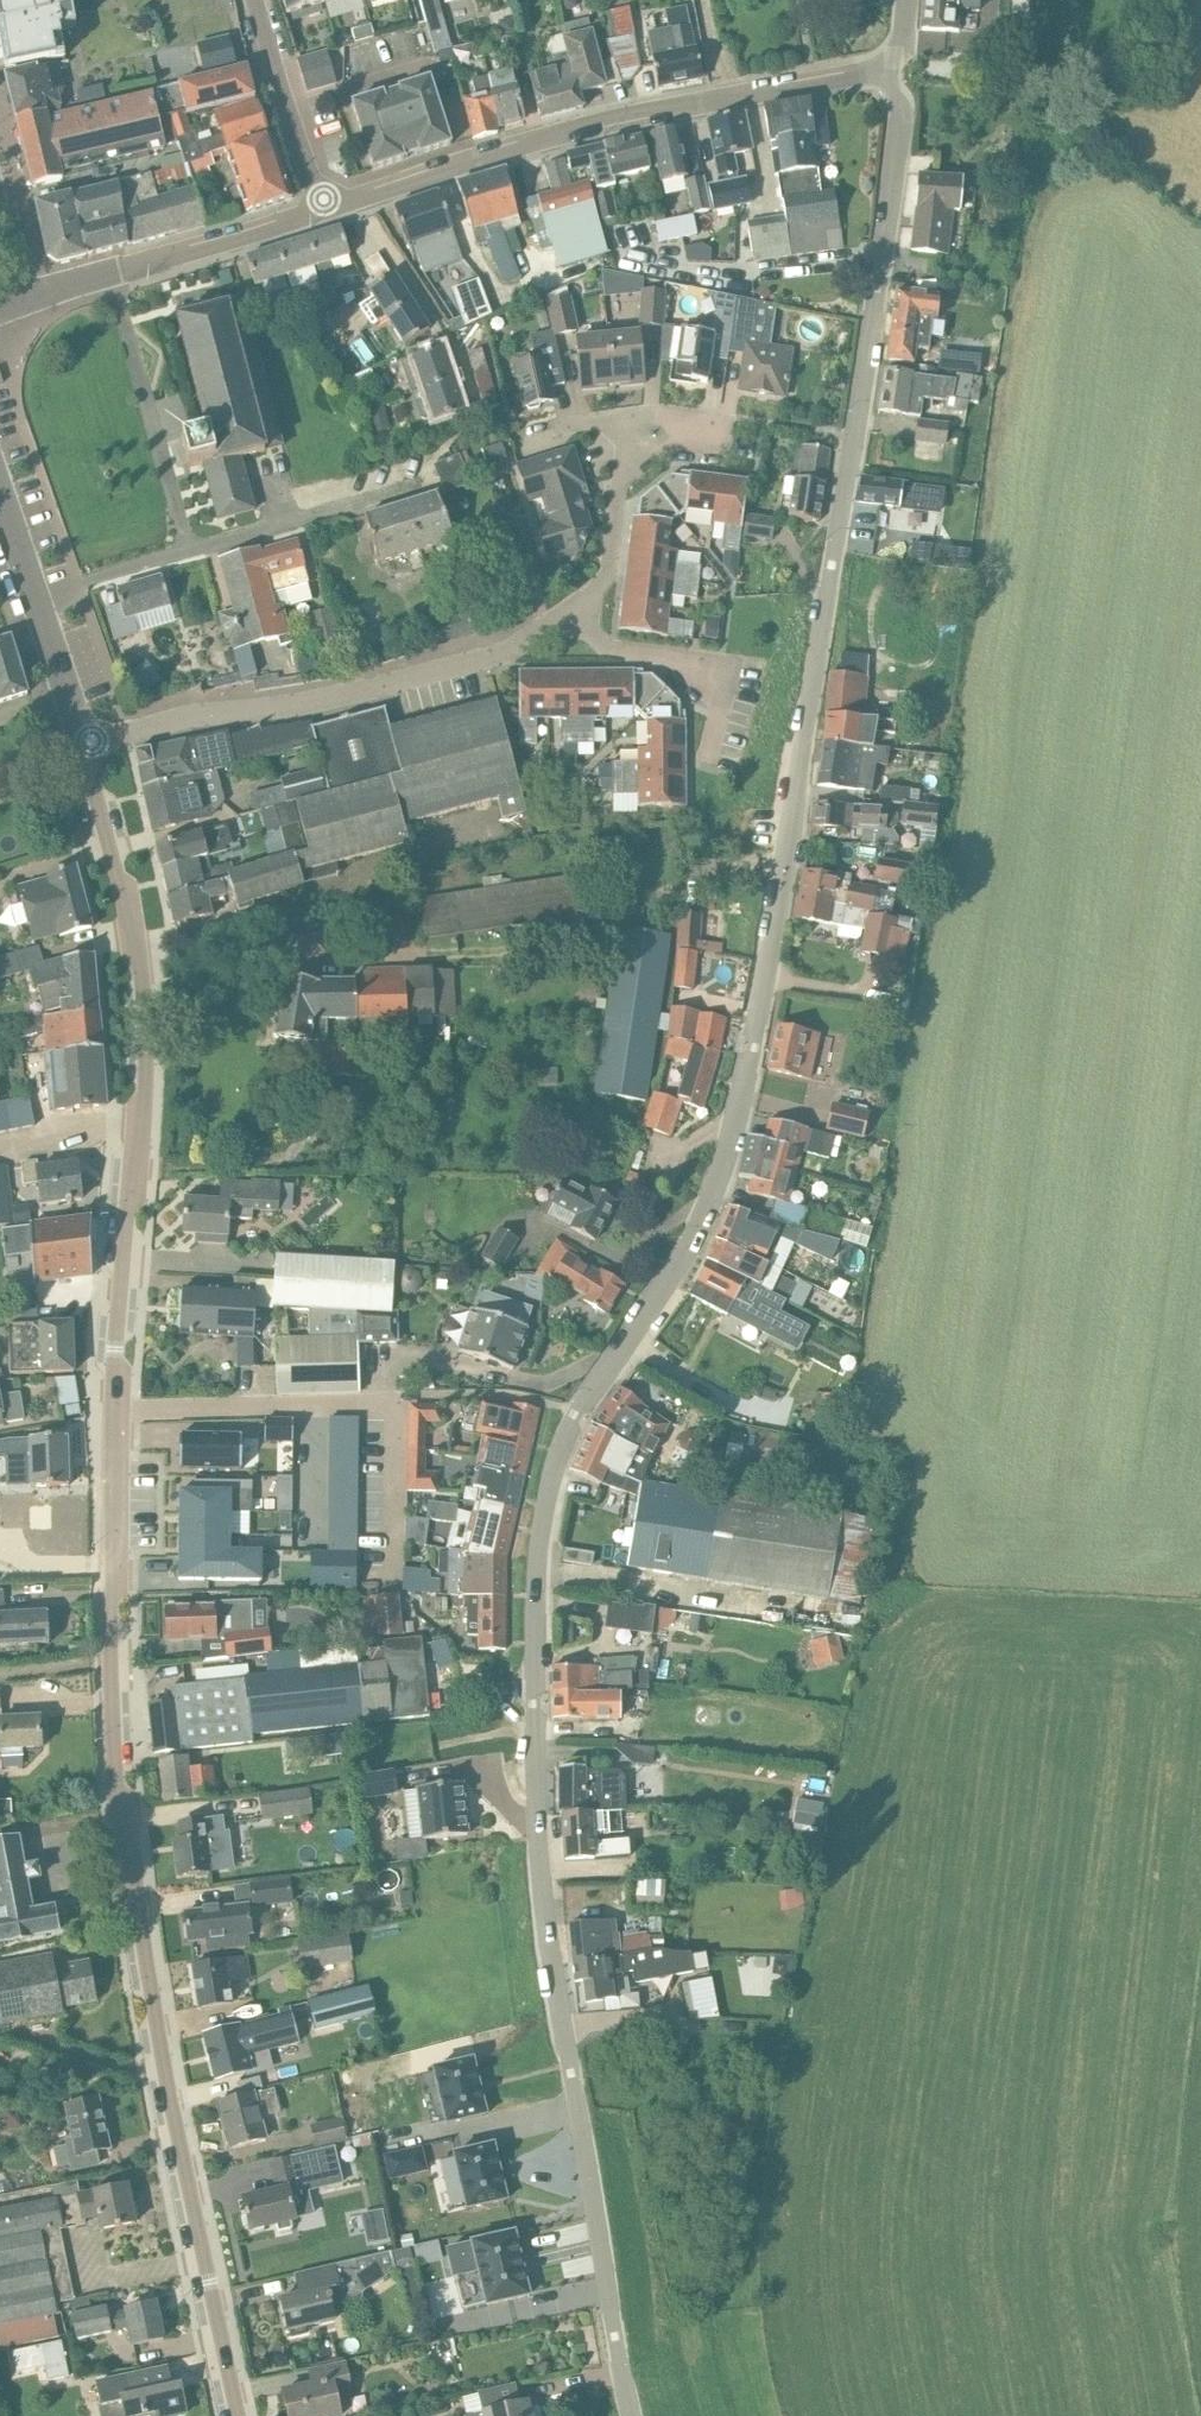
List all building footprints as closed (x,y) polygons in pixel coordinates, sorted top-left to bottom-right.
[(4,68),(63,56),(59,35),(75,32),(69,0),(0,0),(0,42),(4,68)] [(960,9),(979,10),(980,0),(924,0),(921,29),(959,31),(960,9)] [(420,3),(407,7),(413,26),(426,22),(420,3)] [(702,78),(696,48),(687,6),(665,10),(668,28),(649,32),(659,87),(702,78)] [(629,7),(602,13),(608,40),(606,41),(613,59),(622,81),(632,79),(640,68),(641,68),(635,34),(629,7)] [(443,19),(427,24),(435,53),(448,49),(450,48),(449,43),(443,19)] [(587,19),(561,26),(564,40),(567,53),(568,53),(571,66),(573,65),(579,92),(605,86),(622,82),(622,81),(613,59),(599,64),(591,33),(587,19)] [(371,24),(351,30),(355,43),(375,37),(371,24)] [(229,36),(197,44),(204,72),(236,64),(229,36)] [(302,76),(331,67),(326,50),(297,59),(302,76)] [(535,75),(530,77),(534,91),(541,119),(583,108),(579,93),(579,92),(573,65),(571,66),(568,53),(567,53),(547,58),(551,71),(535,75)] [(44,119),(64,115),(58,91),(63,90),(56,63),(5,76),(16,118),(43,113),(44,119)] [(331,67),(302,76),(307,93),(336,85),(331,67)] [(151,95),(64,115),(44,119),(43,113),(16,118),(16,119),(15,119),(31,186),(62,179),(61,173),(164,148),(178,144),(179,144),(175,124),(185,121),(182,114),(252,97),(245,68),(150,91),(151,95)] [(488,76),(497,114),(500,125),(523,120),(515,86),(512,71),(488,76)] [(497,114),(488,76),(472,80),(476,98),(464,100),(474,139),(497,132),(493,116),(497,114)] [(373,168),(404,158),(403,153),(419,148),(420,153),(451,144),(430,78),(399,87),(399,88),(383,93),(383,92),(352,102),(373,168)] [(98,86),(76,90),(78,99),(100,94),(98,86)] [(834,190),(820,192),(814,148),(827,146),(822,109),(810,110),(809,100),(764,107),(770,141),(776,177),(779,177),(785,216),(748,222),(753,261),(791,256),(844,248),(834,190)] [(179,144),(178,144),(187,162),(227,149),(269,134),(257,102),(215,116),(222,135),(198,143),(192,124),(187,126),(185,121),(175,124),(179,144)] [(737,172),(733,154),(751,150),(744,113),(707,120),(719,176),(737,172)] [(677,127),(651,133),(661,182),(688,175),(677,127)] [(226,151),(246,212),(292,197),(273,135),(226,151)] [(605,144),(613,177),(648,169),(640,136),(627,139),(623,140),(605,144)] [(613,177),(605,144),(603,145),(599,145),(567,153),(571,172),(591,167),(596,189),(615,184),(613,177)] [(551,192),(572,186),(565,159),(543,165),(551,192)] [(497,215),(511,253),(520,250),(513,228),(519,225),(516,216),(504,170),(489,174),(493,191),(489,193),(495,216),(497,215)] [(157,197),(150,174),(118,183),(71,195),(36,204),(48,258),(57,264),(128,246),(206,224),(195,185),(157,197)] [(493,191),(489,174),(459,183),(478,245),(489,242),(502,282),(518,277),(510,253),(511,253),(497,215),(495,216),(489,193),(493,191)] [(952,221),(953,211),(959,212),(962,178),(919,174),(916,207),(915,217),(914,217),(910,247),(944,252),(949,221),(952,221)] [(692,213),(711,209),(704,176),(684,180),(692,213)] [(708,188),(712,209),(713,213),(752,205),(746,180),(708,188)] [(572,186),(551,192),(525,199),(539,250),(552,246),(558,268),(608,254),(589,181),(572,186)] [(462,259),(452,231),(438,191),(394,206),(408,246),(414,244),(424,272),(462,259)] [(611,191),(594,195),(600,222),(618,218),(611,191)] [(655,222),(660,244),(699,235),(694,214),(655,222)] [(354,225),(341,229),(340,227),(307,237),(316,266),(350,255),(346,244),(358,240),(354,225)] [(316,266),(307,237),(276,247),(285,275),(316,266)] [(285,275),(276,247),(246,257),(255,285),(285,275)] [(371,273),(385,264),(378,253),(364,262),(371,273)] [(385,264),(371,273),(378,283),(368,289),(373,296),(359,305),(372,325),(386,316),(387,317),(411,302),(393,273),(391,274),(385,264)] [(475,271),(444,282),(452,304),(457,302),(465,325),(483,319),(491,317),(475,271)] [(546,301),(552,330),(554,336),(578,331),(570,297),(568,297),(566,287),(547,295),(548,301),(546,301)] [(641,289),(639,326),(663,327),(666,291),(641,289)] [(935,319),(938,297),(897,290),(888,358),(912,362),(914,349),(928,351),(930,337),(932,321),(932,318),(935,319)] [(345,304),(342,295),(300,307),(317,336),(334,325),(327,315),(345,304)] [(680,330),(676,361),(672,360),(669,381),(696,385),(697,379),(709,381),(712,359),(727,361),(728,353),(729,353),(736,299),(724,296),(721,311),(714,310),(712,322),(698,324),(696,333),(680,330)] [(754,328),(757,303),(736,299),(729,353),(744,355),(739,390),(784,396),(791,350),(760,346),(763,329),(754,328)] [(411,302),(387,317),(404,344),(429,329),(411,302)] [(206,433),(182,440),(189,466),(203,462),(218,518),(254,509),(240,457),(283,446),(249,318),(233,323),(228,305),(176,318),(206,433)] [(465,325),(454,330),(468,352),(481,348),(491,344),(483,319),(465,325)] [(565,382),(554,336),(552,330),(532,335),(537,360),(514,365),(523,407),(528,406),(531,409),(540,407),(541,403),(553,400),(550,386),(565,382)] [(607,336),(613,387),(644,384),(639,333),(607,336)] [(613,387),(607,336),(577,339),(582,390),(613,387)] [(410,393),(452,379),(442,348),(400,361),(410,393)] [(472,366),(485,362),(481,348),(468,352),(472,366)] [(476,380),(490,375),(485,362),(472,366),(476,380)] [(918,374),(912,374),(884,369),(878,409),(906,414),(920,416),(923,397),(946,401),(945,409),(976,414),(981,379),(973,378),(974,375),(938,370),(937,379),(933,378),(935,369),(919,366),(918,374)] [(490,375),(476,380),(484,409),(498,405),(490,375)] [(452,379),(410,393),(417,415),(426,420),(434,418),(434,420),(463,410),(452,379)] [(918,420),(914,442),(945,447),(948,424),(918,420)] [(800,479),(824,483),(829,449),(805,445),(800,479)] [(529,500),(543,496),(550,522),(538,525),(549,560),(579,551),(591,529),(583,503),(588,501),(572,449),(518,466),(529,500)] [(439,479),(464,469),(459,454),(433,464),(439,479)] [(464,469),(439,479),(444,494),(470,484),(464,469)] [(713,514),(718,475),(689,471),(689,476),(672,474),(656,487),(678,515),(685,510),(713,514)] [(718,475),(713,514),(712,523),(724,525),(721,550),(738,552),(748,478),(718,475)] [(863,478),(860,500),(861,500),(899,505),(937,511),(940,489),(903,483),(863,478)] [(824,483),(800,479),(795,479),(789,517),(818,521),(824,483)] [(678,515),(656,487),(640,499),(638,516),(632,516),(629,544),(668,549),(671,521),(678,515)] [(403,505),(417,552),(453,541),(437,494),(403,505)] [(417,552),(403,505),(365,516),(378,564),(417,552)] [(747,514),(743,535),(771,540),(774,519),(747,514)] [(963,515),(954,548),(965,552),(974,518),(963,515)] [(263,548),(274,592),(308,583),(295,539),(263,548)] [(902,539),(899,560),(924,562),(926,542),(902,539)] [(668,549),(629,544),(625,573),(698,582),(700,566),(675,563),(677,550),(668,549)] [(275,609),(270,593),(274,592),(263,548),(220,560),(234,611),(220,614),(228,643),(233,641),(233,645),(242,676),(257,672),(249,645),(278,638),(280,645),(291,642),(281,607),(275,609)] [(698,582),(625,573),(622,601),(670,607),(671,595),(696,598),(698,582)] [(115,639),(138,632),(133,617),(170,607),(162,576),(116,590),(121,603),(106,608),(115,639)] [(670,607),(622,601),(618,630),(691,639),(693,622),(681,621),(681,620),(668,618),(670,607)] [(320,649),(339,645),(331,615),(312,619),(320,649)] [(706,625),(704,639),(717,641),(719,627),(706,625)] [(27,693),(10,638),(0,641),(0,702),(27,693)] [(867,675),(869,655),(842,652),(839,672),(831,672),(827,716),(828,716),(824,741),(872,746),(875,730),(896,733),(898,720),(865,718),(869,675),(867,675)] [(606,669),(606,708),(634,708),(640,714),(666,688),(651,674),(634,674),(634,668),(606,669)] [(548,718),(547,669),(518,669),(519,743),(536,744),(536,718),(548,718)] [(547,669),(548,718),(561,718),(562,743),(577,743),(577,669),(547,669)] [(577,669),(577,743),(593,743),(593,717),(606,717),(606,708),(606,669),(577,669)] [(241,683),(237,673),(212,679),(214,690),(241,683)] [(254,677),(257,690),(303,683),(302,675),(279,679),(278,673),(254,677)] [(666,688),(640,714),(645,719),(645,721),(646,721),(646,748),(686,748),(686,719),(680,720),(680,703),(666,688)] [(373,716),(345,722),(356,768),(384,761),(373,716)] [(450,721),(405,732),(413,761),(458,749),(450,721)] [(345,722),(316,730),(327,775),(356,768),(345,722)] [(146,749),(135,752),(137,762),(139,767),(140,767),(144,788),(144,789),(200,774),(217,770),(236,765),(235,765),(230,738),(229,736),(223,737),(194,744),(191,744),(192,747),(188,748),(186,742),(183,742),(183,741),(146,749)] [(888,765),(891,748),(872,746),(824,741),(817,784),(873,790),(876,764),(888,765)] [(686,748),(646,748),(637,748),(637,761),(612,761),(612,778),(686,777),(686,748)] [(458,749),(413,761),(420,790),(465,778),(458,749)] [(282,786),(250,794),(255,811),(325,792),(318,768),(281,779),(282,786)] [(200,774),(144,789),(153,830),(153,832),(211,816),(200,774)] [(686,777),(612,778),(612,794),(638,794),(638,805),(637,805),(637,807),(686,806),(686,777)] [(465,778),(420,790),(428,820),(473,808),(465,778)] [(911,789),(880,786),(879,800),(903,803),(901,824),(934,828),(937,806),(909,803),(911,789)] [(810,824),(850,827),(863,828),(862,843),(897,845),(897,838),(892,829),(896,826),(898,815),(893,810),(887,809),(887,808),(852,806),(813,802),(810,824)] [(473,808),(428,820),(436,850),(481,838),(473,808)] [(317,835),(303,838),(307,857),(320,854),(364,843),(356,809),(313,819),(317,835)] [(299,824),(281,828),(286,854),(304,849),(299,824)] [(207,856),(227,850),(225,845),(232,843),(227,825),(200,832),(156,845),(162,869),(207,856)] [(364,843),(320,854),(328,884),(371,873),(364,843)] [(304,852),(291,855),(295,873),(309,870),(304,852)] [(227,873),(232,871),(230,863),(210,869),(207,856),(162,869),(167,894),(229,879),(227,873)] [(282,857),(269,860),(273,879),(286,876),(282,857)] [(878,859),(874,880),(909,886),(913,866),(878,859)] [(32,941),(60,934),(60,937),(91,928),(76,866),(48,874),(49,878),(19,886),(32,941)] [(309,870),(295,873),(299,891),(313,888),(309,870)] [(800,892),(799,897),(846,904),(845,907),(871,911),(876,888),(850,883),(850,878),(804,870),(800,892)] [(591,916),(585,874),(417,898),(423,941),(591,916)] [(286,876),(273,879),(277,896),(290,894),(286,876)] [(227,894),(233,893),(229,879),(167,894),(174,924),(211,915),(208,900),(227,895),(227,894)] [(898,921),(870,915),(871,911),(845,907),(846,904),(799,897),(795,917),(865,929),(861,951),(890,957),(895,930),(911,933),(913,921),(898,918),(898,921)] [(701,914),(679,912),(678,912),(676,948),(721,953),(722,942),(700,941),(701,914)] [(671,935),(618,927),(594,1093),(646,1101),(671,935)] [(99,1012),(94,955),(63,957),(43,963),(39,946),(0,957),(0,978),(32,969),(45,1013),(61,1008),(61,1015),(99,1012)] [(678,950),(674,987),(694,989),(697,952),(678,950)] [(457,1015),(454,965),(405,968),(405,967),(364,968),(352,982),(311,981),(284,977),(274,1037),(309,1041),(327,1041),(327,1018),(353,1018),(354,1038),(408,1036),(407,1018),(419,1017),(419,1025),(432,1024),(431,1017),(457,1015)] [(601,997),(603,980),(586,977),(583,995),(601,997)] [(668,1039),(719,1051),(726,1017),(699,1013),(700,1012),(672,1007),(668,1038),(668,1039)] [(99,1012),(61,1015),(43,1016),(15,1023),(20,1038),(44,1030),(46,1052),(44,1052),(44,1053),(102,1048),(99,1012)] [(811,1079),(820,1035),(807,1032),(777,1026),(768,1069),(799,1076),(811,1079)] [(719,1051),(668,1039),(664,1055),(689,1061),(677,1099),(682,1101),(681,1101),(702,1107),(719,1051)] [(102,1048),(44,1053),(46,1079),(47,1079),(50,1109),(106,1105),(102,1048)] [(546,1074),(538,1074),(538,1086),(558,1086),(557,1067),(545,1067),(546,1074)] [(682,1101),(677,1099),(677,1100),(652,1093),(643,1126),(672,1134),(681,1101),(682,1101)] [(35,1124),(29,1096),(0,1102),(0,1132),(35,1124)] [(827,1128),(862,1136),(867,1113),(833,1104),(827,1128)] [(748,1135),(743,1155),(796,1167),(801,1150),(807,1130),(770,1120),(764,1139),(748,1135)] [(743,1155),(739,1175),(752,1179),(749,1190),(777,1199),(771,1217),(802,1227),(866,1248),(872,1229),(838,1218),(786,1202),(796,1167),(743,1155)] [(76,1163),(38,1167),(37,1161),(21,1163),(24,1186),(39,1183),(42,1204),(81,1199),(76,1163)] [(0,1168),(0,1225),(13,1224),(6,1167),(0,1168)] [(563,1180),(551,1202),(576,1216),(570,1228),(595,1240),(616,1200),(591,1187),(588,1193),(563,1180)] [(280,1183),(252,1182),(252,1184),(222,1182),(221,1195),(186,1193),(186,1199),(185,1199),(183,1232),(198,1233),(197,1241),(227,1243),(229,1216),(250,1217),(251,1210),(278,1212),(280,1183)] [(715,1242),(763,1263),(776,1234),(797,1243),(802,1232),(800,1232),(802,1227),(771,1217),(770,1221),(729,1205),(716,1239),(715,1242)] [(92,1274),(92,1216),(31,1224),(34,1282),(92,1274)] [(498,1227),(480,1257),(501,1270),(519,1240),(498,1227)] [(825,1261),(832,1244),(812,1235),(805,1252),(825,1261)] [(600,1274),(568,1254),(572,1248),(555,1238),(549,1248),(538,1266),(554,1276),(553,1277),(585,1296),(584,1299),(606,1312),(622,1285),(601,1272),(600,1274)] [(706,1261),(786,1302),(796,1283),(775,1272),(766,1289),(758,1285),(768,1265),(763,1263),(715,1242),(706,1259),(707,1260),(706,1261)] [(392,1311),(394,1262),(273,1255),(273,1259),(274,1259),(273,1277),(271,1306),(273,1306),(283,1306),(357,1310),(392,1311)] [(781,1313),(786,1302),(706,1261),(696,1280),(688,1294),(727,1315),(729,1310),(796,1343),(805,1325),(781,1313)] [(271,1309),(271,1306),(273,1277),(234,1275),(233,1290),(183,1287),(180,1332),(235,1335),(236,1365),(254,1365),(253,1336),(254,1308),(271,1309)] [(528,1308),(527,1308),(486,1295),(480,1311),(471,1308),(458,1350),(458,1351),(513,1369),(514,1368),(527,1326),(524,1325),(530,1307),(528,1306),(528,1308)] [(358,1343),(357,1310),(283,1306),(284,1338),(275,1338),(277,1395),(360,1393),(358,1343)] [(357,1310),(358,1343),(394,1342),(395,1315),(391,1314),(392,1311),(357,1310)] [(72,1323),(40,1324),(14,1325),(14,1326),(9,1328),(9,1329),(10,1373),(73,1371),(72,1323)] [(58,1376),(60,1402),(79,1401),(77,1375),(58,1376)] [(610,1436),(649,1457),(667,1424),(639,1405),(640,1404),(618,1388),(592,1422),(592,1423),(591,1425),(610,1436)] [(3,1423),(24,1419),(20,1392),(0,1395),(0,1425),(4,1424),(3,1423)] [(506,1436),(532,1442),(539,1409),(513,1403),(513,1405),(507,1404),(506,1407),(484,1402),(478,1431),(490,1434),(490,1435),(505,1437),(506,1436)] [(409,1449),(424,1450),(426,1420),(440,1421),(441,1406),(418,1405),(410,1419),(409,1449)] [(830,1436),(833,1415),(819,1413),(816,1434),(830,1436)] [(360,1417),(330,1417),(330,1435),(360,1435),(360,1417)] [(265,1419),(264,1440),(293,1441),(293,1420),(265,1419)] [(638,1495),(640,1480),(644,1471),(649,1457),(610,1436),(591,1425),(570,1469),(600,1483),(638,1495)] [(731,1431),(725,1461),(773,1471),(779,1441),(731,1431)] [(180,1434),(179,1467),(241,1468),(242,1435),(180,1434)] [(360,1435),(330,1435),(331,1451),(360,1451),(360,1435)] [(505,1437),(490,1435),(487,1446),(486,1447),(482,1466),(482,1467),(498,1470),(524,1476),(532,1442),(506,1436),(505,1437)] [(29,1438),(0,1439),(0,1462),(30,1461),(31,1485),(69,1484),(67,1437),(29,1438)] [(424,1450),(409,1449),(407,1490),(435,1491),(436,1473),(423,1473),(424,1450)] [(360,1451),(331,1451),(330,1468),(359,1468),(360,1451)] [(490,1502),(516,1508),(524,1476),(498,1470),(482,1467),(482,1466),(479,1466),(474,1487),(487,1489),(484,1501),(490,1502)] [(359,1468),(330,1468),(330,1484),(359,1484),(359,1468)] [(680,1487),(682,1477),(644,1471),(640,1480),(644,1481),(680,1487)] [(640,1480),(638,1495),(626,1567),(796,1595),(791,1626),(852,1637),(863,1571),(866,1571),(874,1518),(841,1513),(719,1493),(680,1487),(644,1481),(640,1480)] [(180,1490),(179,1579),(229,1580),(262,1580),(262,1551),(231,1550),(231,1511),(251,1511),(252,1482),(195,1481),(195,1490),(180,1490)] [(359,1484),(330,1484),(331,1501),(359,1501),(359,1484)] [(280,1494),(280,1507),(290,1507),(290,1494),(280,1494)] [(359,1501),(331,1501),(331,1518),(359,1518),(359,1501)] [(425,1518),(431,1519),(456,1522),(459,1505),(427,1501),(425,1518)] [(490,1502),(484,1501),(484,1503),(480,1503),(470,1552),(469,1552),(506,1555),(516,1508),(490,1502)] [(280,1514),(280,1527),(290,1527),(290,1514),(280,1514)] [(425,1518),(408,1516),(407,1541),(427,1544),(431,1519),(425,1518)] [(359,1518),(331,1518),(330,1534),(358,1534),(359,1518)] [(358,1534),(330,1534),(331,1551),(358,1551),(358,1534)] [(616,1562),(618,1549),(578,1543),(576,1556),(616,1562)] [(479,1595),(505,1595),(506,1555),(469,1552),(470,1552),(463,1551),(447,1551),(447,1593),(463,1593),(463,1595),(479,1596),(479,1595)] [(311,1553),(311,1587),(357,1588),(357,1553),(311,1553)] [(402,1566),(402,1590),(439,1594),(440,1579),(430,1577),(430,1569),(402,1566)] [(5,1613),(4,1590),(0,1590),(0,1645),(48,1642),(46,1611),(5,1613)] [(398,1594),(362,1598),(367,1639),(403,1635),(398,1594)] [(479,1596),(463,1595),(463,1605),(465,1605),(465,1634),(479,1634),(479,1648),(505,1648),(505,1595),(479,1595),(479,1596)] [(213,1605),(167,1607),(168,1638),(225,1637),(228,1657),(270,1651),(267,1629),(253,1631),(252,1599),(213,1601),(213,1605)] [(620,1605),(617,1626),(647,1629),(650,1606),(642,1605),(642,1607),(620,1605)] [(838,1635),(809,1642),(814,1666),(843,1659),(838,1635)] [(359,1663),(365,1723),(392,1720),(392,1718),(429,1715),(421,1636),(383,1641),(383,1647),(368,1648),(369,1662),(359,1663)] [(560,1666),(553,1666),(554,1696),(611,1696),(619,1696),(619,1693),(620,1690),(631,1690),(631,1673),(633,1660),(632,1657),(594,1659),(595,1671),(592,1671),(591,1667),(580,1668),(580,1666),(560,1666)] [(365,1723),(359,1663),(243,1675),(243,1678),(170,1685),(171,1702),(149,1704),(154,1752),(177,1749),(252,1742),(252,1735),(365,1723)] [(611,1696),(554,1696),(555,1717),(560,1717),(619,1718),(619,1701),(619,1696),(611,1696)] [(41,1746),(40,1717),(1,1718),(0,1700),(0,1748),(41,1746)] [(636,1746),(631,1764),(651,1766),(656,1748),(636,1746)] [(162,1794),(210,1789),(209,1781),(233,1779),(231,1753),(187,1757),(159,1760),(162,1794)] [(585,1767),(560,1766),(560,1810),(625,1809),(625,1776),(618,1770),(585,1769),(585,1767)] [(394,1769),(359,1776),(363,1799),(399,1792),(394,1769)] [(423,1839),(467,1834),(461,1782),(403,1789),(409,1838),(423,1837),(423,1839)] [(265,1794),(261,1794),(265,1822),(313,1814),(309,1786),(265,1794)] [(11,1800),(0,1800),(0,1819),(12,1818),(11,1800)] [(818,1828),(822,1804),(805,1801),(800,1825),(818,1828)] [(599,1842),(599,1835),(609,1834),(608,1812),(562,1815),(564,1860),(594,1858),(625,1857),(624,1841),(599,1842)] [(174,1840),(178,1875),(197,1873),(198,1875),(207,1874),(207,1872),(234,1868),(229,1828),(223,1829),(221,1816),(180,1822),(182,1839),(174,1840)] [(32,1908),(26,1879),(39,1877),(37,1864),(24,1866),(19,1838),(0,1841),(0,1915),(32,1908)] [(204,1910),(185,1912),(187,1925),(183,1925),(185,1939),(188,1938),(189,1941),(207,1939),(208,1951),(248,1946),(247,1934),(249,1934),(248,1922),(250,1922),(249,1917),(247,1917),(246,1906),(253,1906),(291,1902),(288,1880),(251,1884),(252,1894),(236,1896),(237,1906),(217,1908),(217,1906),(203,1908),(204,1910)] [(634,1880),(634,1904),(663,1904),(664,1880),(634,1880)] [(779,1891),(782,1911),(804,1907),(801,1888),(779,1891)] [(32,1908),(0,1915),(0,1942),(57,1932),(53,1908),(32,1911),(32,1908)] [(663,1952),(663,1950),(663,1935),(649,1936),(648,1933),(619,1936),(619,1932),(617,1932),(615,1919),(569,1923),(573,1963),(663,1952)] [(349,1935),(297,1942),(301,1968),(353,1961),(349,1935)] [(663,1952),(573,1963),(575,1981),(584,1980),(586,2001),(618,1997),(615,1978),(623,1977),(622,1973),(634,1971),(636,1982),(657,1979),(657,1977),(693,1971),(690,1953),(678,1953),(663,1950),(663,1952)] [(55,1966),(52,1952),(0,1962),(0,2025),(64,2013),(62,2006),(97,2000),(89,1960),(55,1966)] [(746,1955),(744,1989),(771,1991),(773,1956),(746,1955)] [(192,1965),(198,2006),(231,2001),(227,1980),(249,1976),(246,1957),(192,1965)] [(701,2017),(716,2014),(709,1977),(693,1980),(701,2017)] [(368,1985),(307,2001),(315,2031),(378,2015),(370,1984),(368,1985)] [(260,2052),(298,2042),(290,2011),(202,2034),(215,2079),(251,2070),(250,2066),(263,2062),(260,2052)] [(483,2114),(485,2114),(472,2059),(470,2059),(470,2060),(433,2068),(447,2123),(483,2114)] [(265,2137),(260,2117),(280,2112),(274,2087),(217,2102),(229,2146),(265,2137)] [(98,2163),(95,2150),(109,2147),(98,2098),(66,2105),(73,2137),(66,2139),(68,2145),(55,2148),(58,2165),(71,2162),(73,2168),(98,2163)] [(340,2118),(310,2125),(315,2147),(346,2140),(340,2118)] [(504,2199),(506,2199),(493,2144),(490,2144),(491,2145),(454,2154),(467,2208),(504,2199)] [(277,2188),(242,2196),(250,2228),(276,2222),(278,2229),(291,2226),(289,2219),(294,2218),(289,2193),(305,2189),(297,2155),(271,2161),(277,2188)] [(77,2180),(0,2196),(0,2349),(58,2337),(53,2314),(57,2313),(54,2303),(73,2299),(59,2227),(86,2222),(85,2216),(98,2214),(101,2229),(135,2222),(134,2217),(139,2216),(137,2202),(131,2203),(127,2183),(80,2193),(77,2180)] [(375,2221),(366,2223),(370,2241),(388,2238),(383,2210),(374,2211),(375,2221)] [(528,2293),(516,2242),(514,2234),(514,2232),(511,2232),(512,2232),(471,2242),(472,2244),(446,2250),(453,2277),(456,2276),(464,2309),(486,2304),(486,2305),(527,2295),(529,2295),(528,2293)] [(308,2332),(306,2325),(334,2319),(331,2304),(362,2297),(361,2293),(396,2270),(391,2250),(296,2272),(300,2293),(281,2297),(288,2329),(290,2329),(292,2336),(308,2332)] [(133,2343),(163,2337),(156,2301),(124,2308),(125,2310),(112,2313),(115,2329),(129,2326),(133,2343)] [(106,2305),(71,2313),(77,2339),(112,2331),(106,2305)] [(61,2341),(40,2345),(48,2380),(69,2375),(61,2341)] [(284,2390),(289,2415),(338,2415),(341,2415),(336,2394),(351,2391),(344,2360),(309,2368),(312,2383),(284,2390)] [(167,2367),(119,2377),(96,2382),(101,2404),(98,2405),(100,2415),(162,2415),(186,2411),(180,2382),(171,2384),(167,2367)] [(513,2384),(478,2392),(483,2413),(471,2415),(530,2415),(527,2402),(517,2404),(513,2384)]
